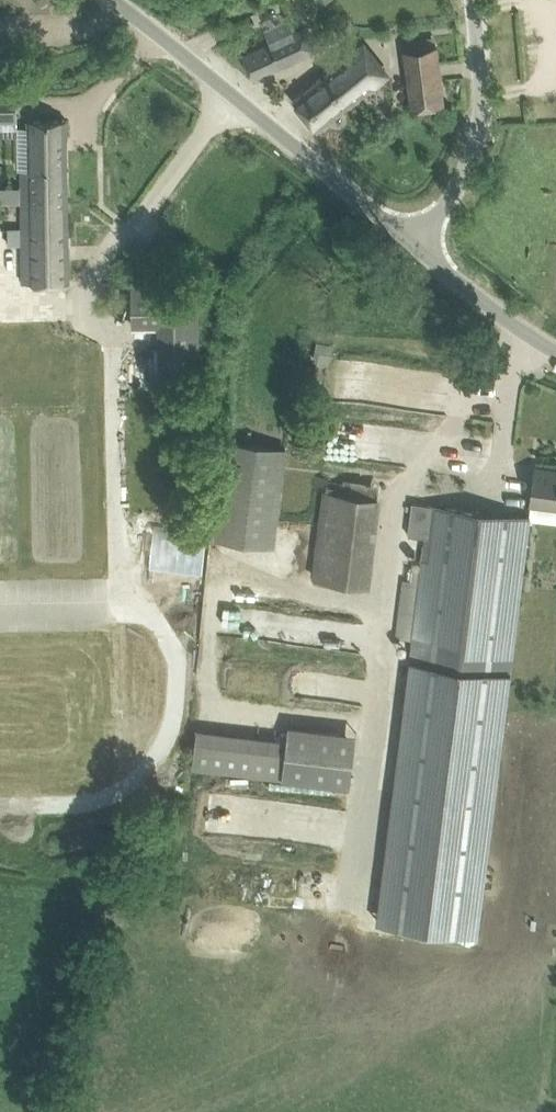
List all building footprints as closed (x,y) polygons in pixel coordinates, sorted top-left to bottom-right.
[(266,15),(270,30),(288,26),(285,11),(266,15)] [(270,70),(317,50),(307,28),(241,57),(250,78),(270,70)] [(358,46),(293,98),(317,129),(386,75),(381,68),(377,71),(358,46)] [(405,50),(412,107),(444,103),(437,46),(405,50)] [(0,85),(0,119),(17,119),(17,85),(0,85)] [(21,170),(22,282),(69,281),(67,119),(29,119),(29,170),(21,170)] [(158,325),(159,377),(200,377),(198,283),(132,284),(133,326),(158,325)] [(317,340),(314,357),(329,361),(333,343),(317,340)] [(54,584),(105,583),(99,344),(25,346),(26,408),(46,407),(49,518),(52,518),(54,584)] [(212,538),(275,546),(287,446),(224,439),(212,538)] [(555,507),(555,469),(535,467),(530,504),(555,507)] [(314,491),(323,492),(313,579),(360,584),(368,518),(380,520),(383,495),(334,489),(336,476),(316,474),(314,491)] [(393,794),(377,922),(478,934),(494,809),(496,788),(502,743),(507,705),(511,673),(530,517),(429,504),(412,502),(407,535),(425,537),(410,660),(396,776),(393,794)] [(156,527),(155,569),(209,571),(210,529),(156,527)] [(297,725),(295,737),(202,727),(197,768),(360,785),(366,732),(297,725)]
